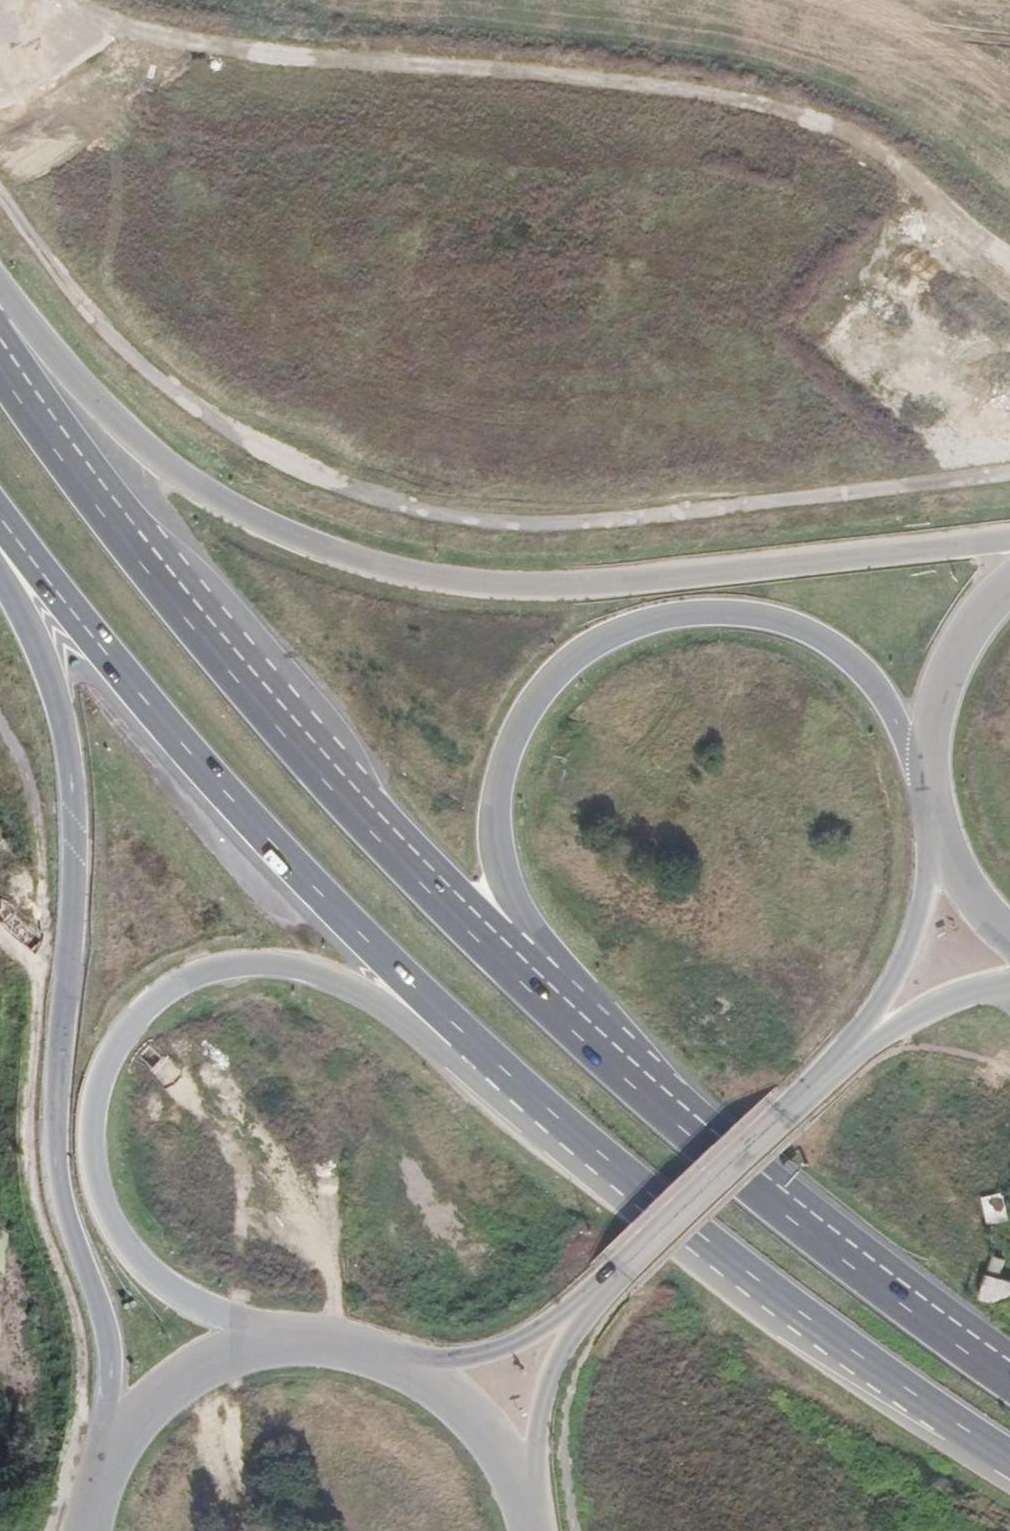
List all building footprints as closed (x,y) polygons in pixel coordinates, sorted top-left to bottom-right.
[(1003,1225),(996,1201),(976,1207),(983,1230),(1003,1225)] [(972,1307),(1009,1317),(1009,1289),(992,1284),(998,1265),(985,1261),(972,1307)]
